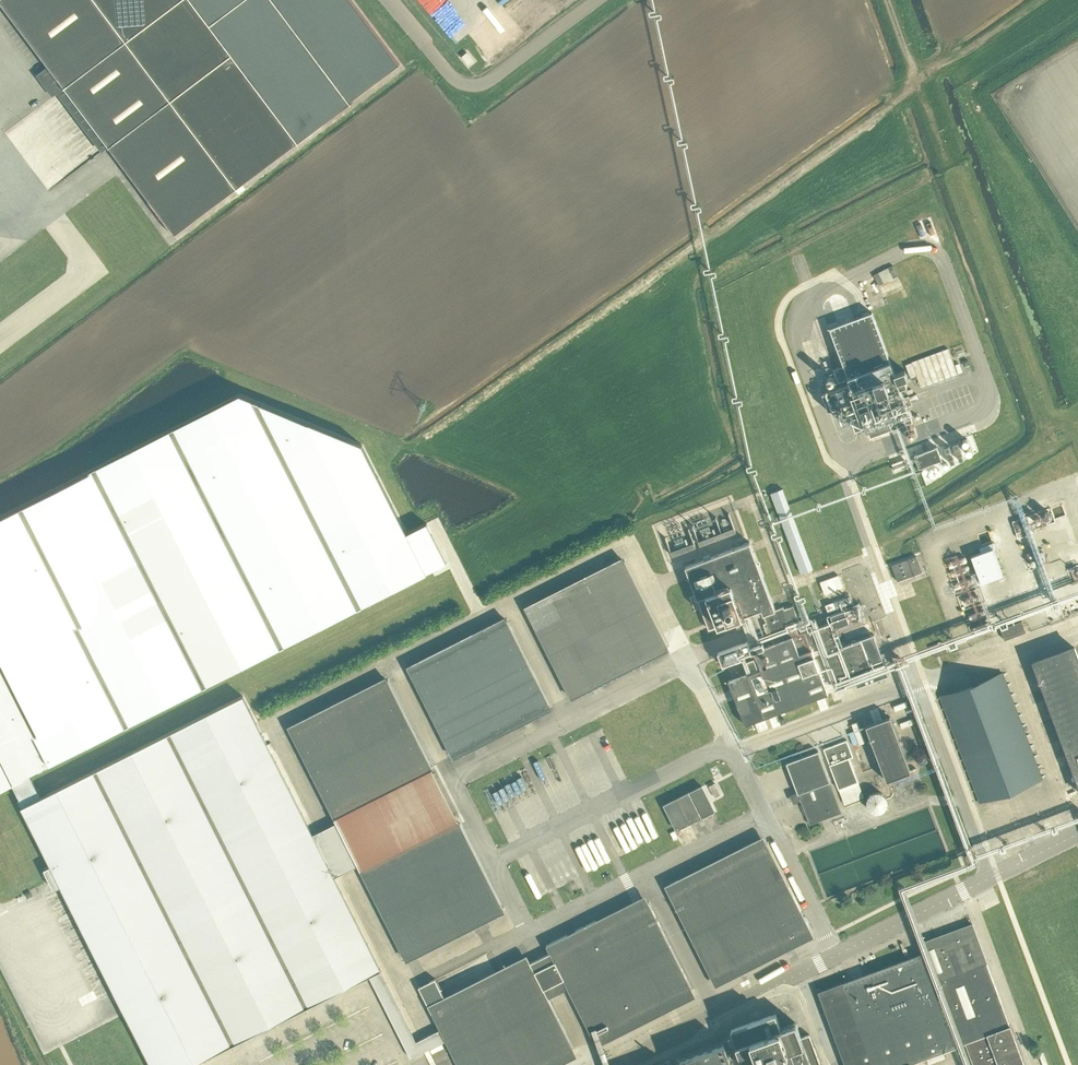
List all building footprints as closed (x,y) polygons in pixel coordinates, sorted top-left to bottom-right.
[(48,68),(38,76),(53,95),(62,88),(173,235),(234,189),(295,142),(189,0),(0,0),(0,5),(48,68)] [(295,142),(348,103),(400,63),(352,0),(189,0),(295,142)] [(919,234),(932,229),(927,218),(914,223),(919,234)] [(871,272),(875,283),(895,276),(891,265),(871,272)] [(894,374),(885,350),(871,313),(829,328),(843,365),(833,369),(840,388),(825,394),(831,411),(856,401),(870,438),(912,422),(906,405),(910,404),(907,397),(903,398),(899,387),(903,385),(902,380),(906,379),(903,370),(894,374)] [(958,373),(949,349),(904,365),(909,377),(915,375),(919,387),(958,373)] [(364,447),(362,444),(240,394),(0,516),(0,789),(12,783),(24,807),(42,797),(31,774),(223,676),(432,570),(447,562),(427,523),(407,533),(364,447)] [(783,488),(772,492),(783,522),(801,573),(813,569),(794,518),(783,488)] [(1017,533),(1026,529),(1028,529),(1024,517),(1013,521),(1017,533)] [(1027,535),(1026,529),(1017,533),(1018,538),(1027,535)] [(834,622),(799,634),(797,627),(801,626),(794,605),(787,608),(785,608),(784,607),(777,609),(752,541),(687,565),(710,628),(762,609),(764,614),(775,643),(753,651),(750,642),(719,653),(723,665),(742,658),(748,674),(729,681),(745,724),(827,694),(809,645),(819,641),(837,690),(856,683),(856,686),(888,674),(874,635),(843,646),(836,628),(850,623),(845,610),(831,615),(834,622)] [(891,565),(897,581),(922,572),(917,556),(891,565)] [(988,558),(971,559),(972,572),(989,571),(988,558)] [(527,612),(569,697),(668,647),(625,562),(527,612)] [(822,598),(837,592),(832,579),(817,585),(822,598)] [(409,671),(451,756),(550,706),(507,621),(409,671)] [(944,643),(931,648),(934,657),(948,652),(944,643)] [(1077,783),(1077,650),(1077,648),(1035,664),(1077,783)] [(943,698),(979,799),(982,798),(982,799),(1040,778),(1039,777),(1041,776),(1004,676),(1003,676),(1002,676),(944,697),(944,698),(943,698)] [(431,766),(388,681),(290,731),(332,816),(431,766)] [(244,696),(42,797),(24,807),(53,865),(45,869),(55,889),(63,885),(153,1064),(191,1064),(370,975),(411,1058),(445,1041),(439,1029),(416,1041),(380,970),(381,969),(334,876),(357,864),(335,821),(313,833),(244,696)] [(888,781),(911,773),(891,717),(867,726),(888,781)] [(818,747),(815,740),(798,748),(801,755),(818,747)] [(858,781),(851,761),(849,757),(853,756),(848,741),(824,749),(838,789),(858,781)] [(809,824),(841,813),(819,751),(787,763),(809,824)] [(665,805),(677,829),(714,810),(702,786),(665,805)] [(887,806),(888,802),(887,798),(886,796),(884,794),(882,793),(880,792),(877,791),(875,792),(873,792),(870,794),(868,796),(867,798),(867,801),(867,803),(867,806),(868,808),(870,809),(873,812),(875,812),(877,812),(880,812),(882,811),(884,810),(886,808),(887,806)] [(459,823),(361,872),(403,957),(502,908),(459,823)] [(668,894),(711,979),(810,929),(767,844),(668,894)] [(542,884),(531,865),(521,870),(532,889),(542,884)] [(550,953),(568,988),(593,1038),(692,988),(647,900),(548,949),(550,953)] [(974,1064),(1024,1064),(973,924),(919,944),(923,954),(819,991),(846,1064),(906,1064),(966,1043),(974,1064)] [(568,988),(550,953),(530,963),(547,998),(568,988)] [(530,963),(528,959),(445,1001),(434,979),(418,987),(439,1029),(445,1041),(457,1064),(539,1064),(572,1048),(547,998),(530,963)] [(75,986),(95,976),(93,971),(73,982),(75,986)] [(745,1064),(820,1064),(806,1028),(797,1031),(794,1023),(781,1028),(776,1012),(731,1028),(737,1044),(745,1064)] [(725,1042),(680,1059),(682,1064),(734,1064),(725,1042)] [(432,1053),(438,1064),(454,1064),(445,1047),(432,1053)]
